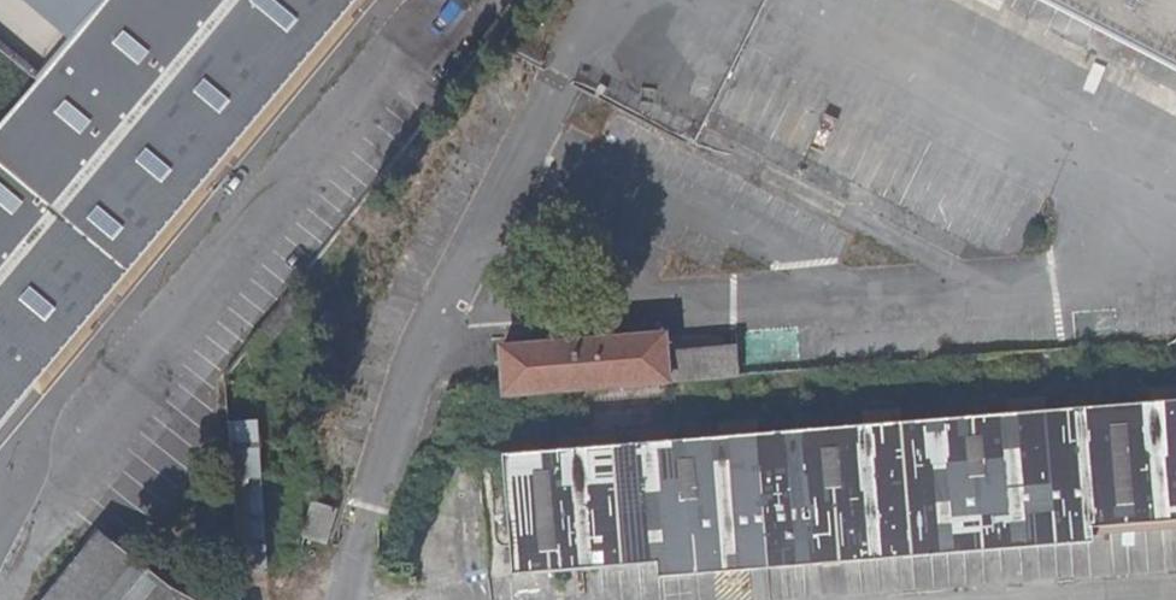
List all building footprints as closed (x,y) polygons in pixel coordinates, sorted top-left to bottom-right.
[(39,85),(0,132),(0,167),(131,276),(200,194),(246,139),(340,27),(363,0),(111,0),(39,85)] [(39,85),(111,0),(0,0),(0,52),(39,85)] [(1175,63),(1175,0),(1055,0),(1175,63)] [(131,276),(0,167),(0,430),(131,276)] [(675,332),(509,349),(511,390),(743,369),(740,341),(676,347),(675,332)] [(507,461),(517,580),(1175,525),(1175,406),(507,461)] [(230,429),(243,598),(268,595),(256,426),(230,429)] [(339,513),(317,506),(308,539),(328,544),(339,513)] [(168,590),(100,535),(48,599),(186,599),(168,590)]
